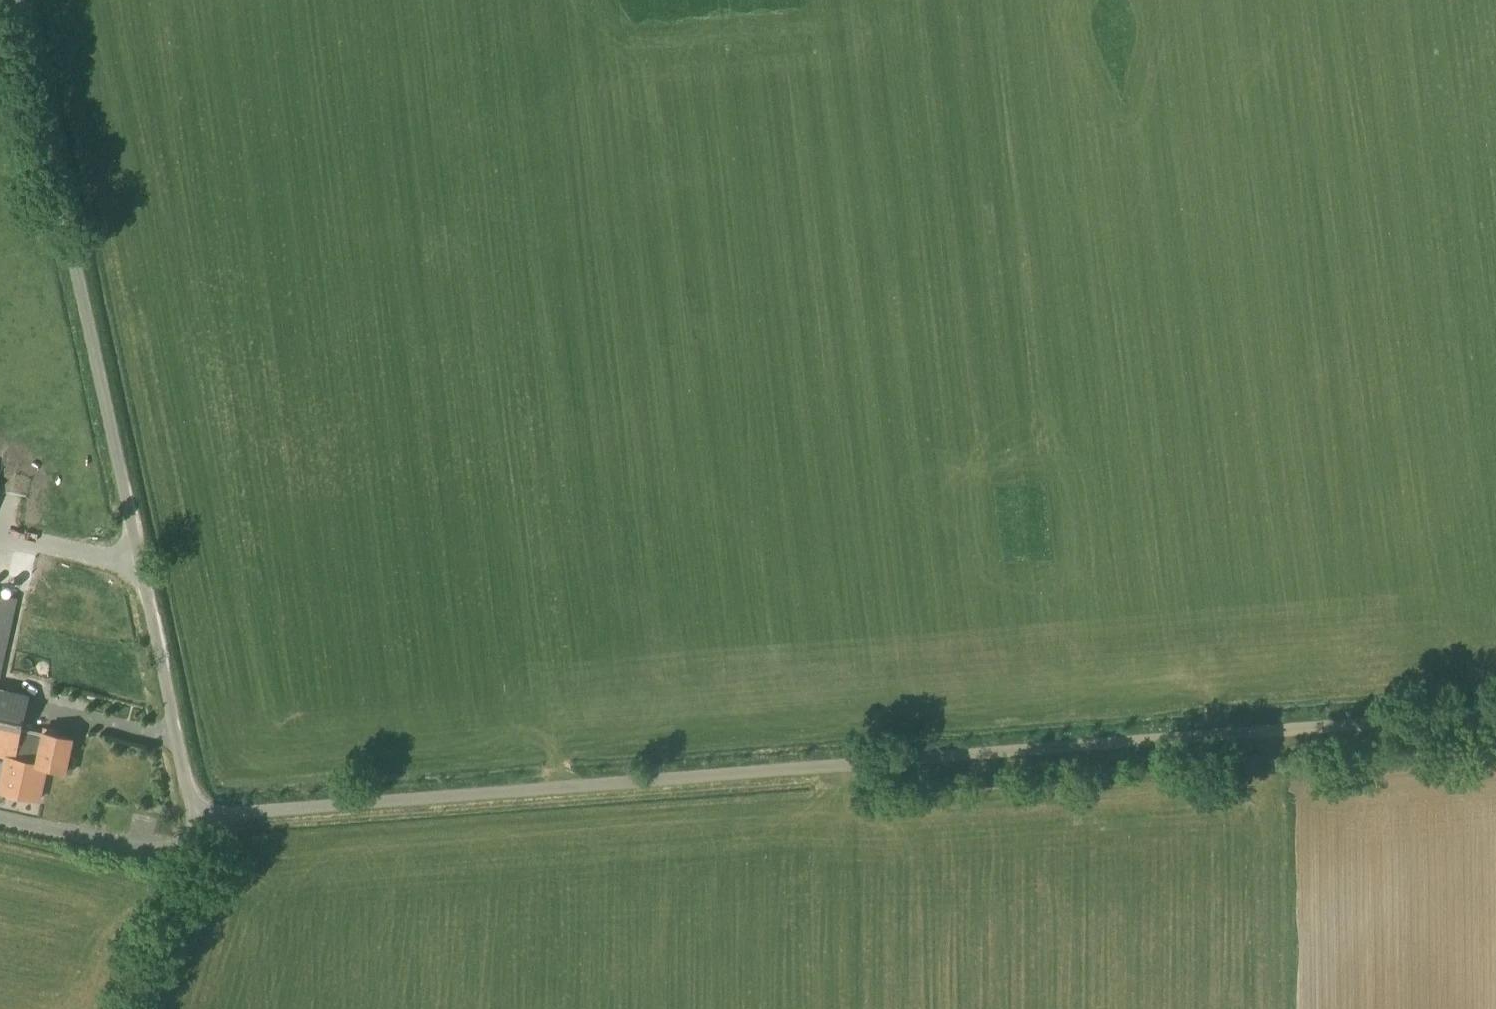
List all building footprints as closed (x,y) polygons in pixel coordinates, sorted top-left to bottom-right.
[(18,599),(0,595),(0,678),(18,599)] [(22,729),(30,695),(0,688),(0,757),(7,758),(0,788),(0,791),(39,799),(46,766),(71,772),(75,756),(68,755),(73,736),(57,733),(58,729),(45,726),(43,734),(22,729)]
